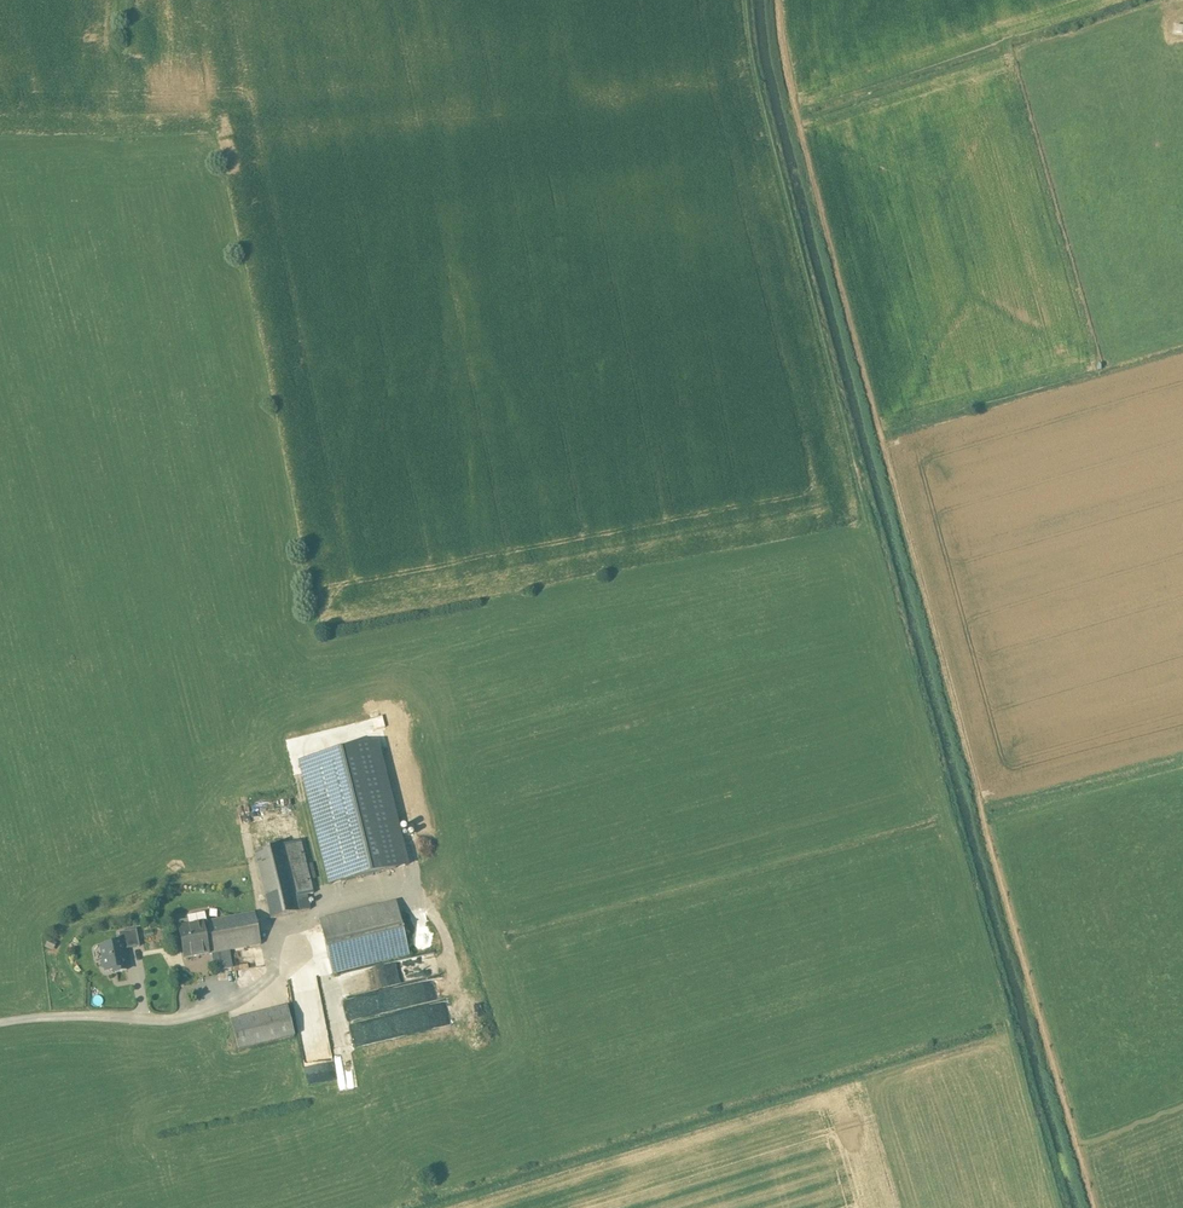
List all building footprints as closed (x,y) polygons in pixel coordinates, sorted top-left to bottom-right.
[(376,744),(300,763),(330,886),(406,867),(376,744)] [(300,842),(255,853),(271,921),(316,910),(300,842)] [(321,917),(332,972),(411,957),(400,901),(321,917)] [(205,914),(187,918),(188,921),(189,927),(206,924),(205,914)] [(212,955),(229,952),(261,946),(254,914),(206,924),(212,955)] [(188,921),(177,923),(178,929),(189,927),(188,921)] [(178,929),(184,960),(212,955),(206,924),(189,927),(178,929)] [(136,931),(119,934),(121,944),(122,944),(123,951),(140,948),(136,931)] [(121,944),(101,948),(104,962),(102,965),(103,969),(106,970),(106,973),(114,971),(115,974),(127,972),(123,951),(122,944),(121,944)] [(212,955),(215,972),(232,969),(229,952),(212,955)] [(346,999),(351,1022),(417,1006),(420,1018),(428,1017),(431,1029),(452,1024),(440,974),(428,977),(423,954),(348,972),(354,997),(346,999)] [(294,1037),(287,1008),(230,1022),(237,1051),(294,1037)]
